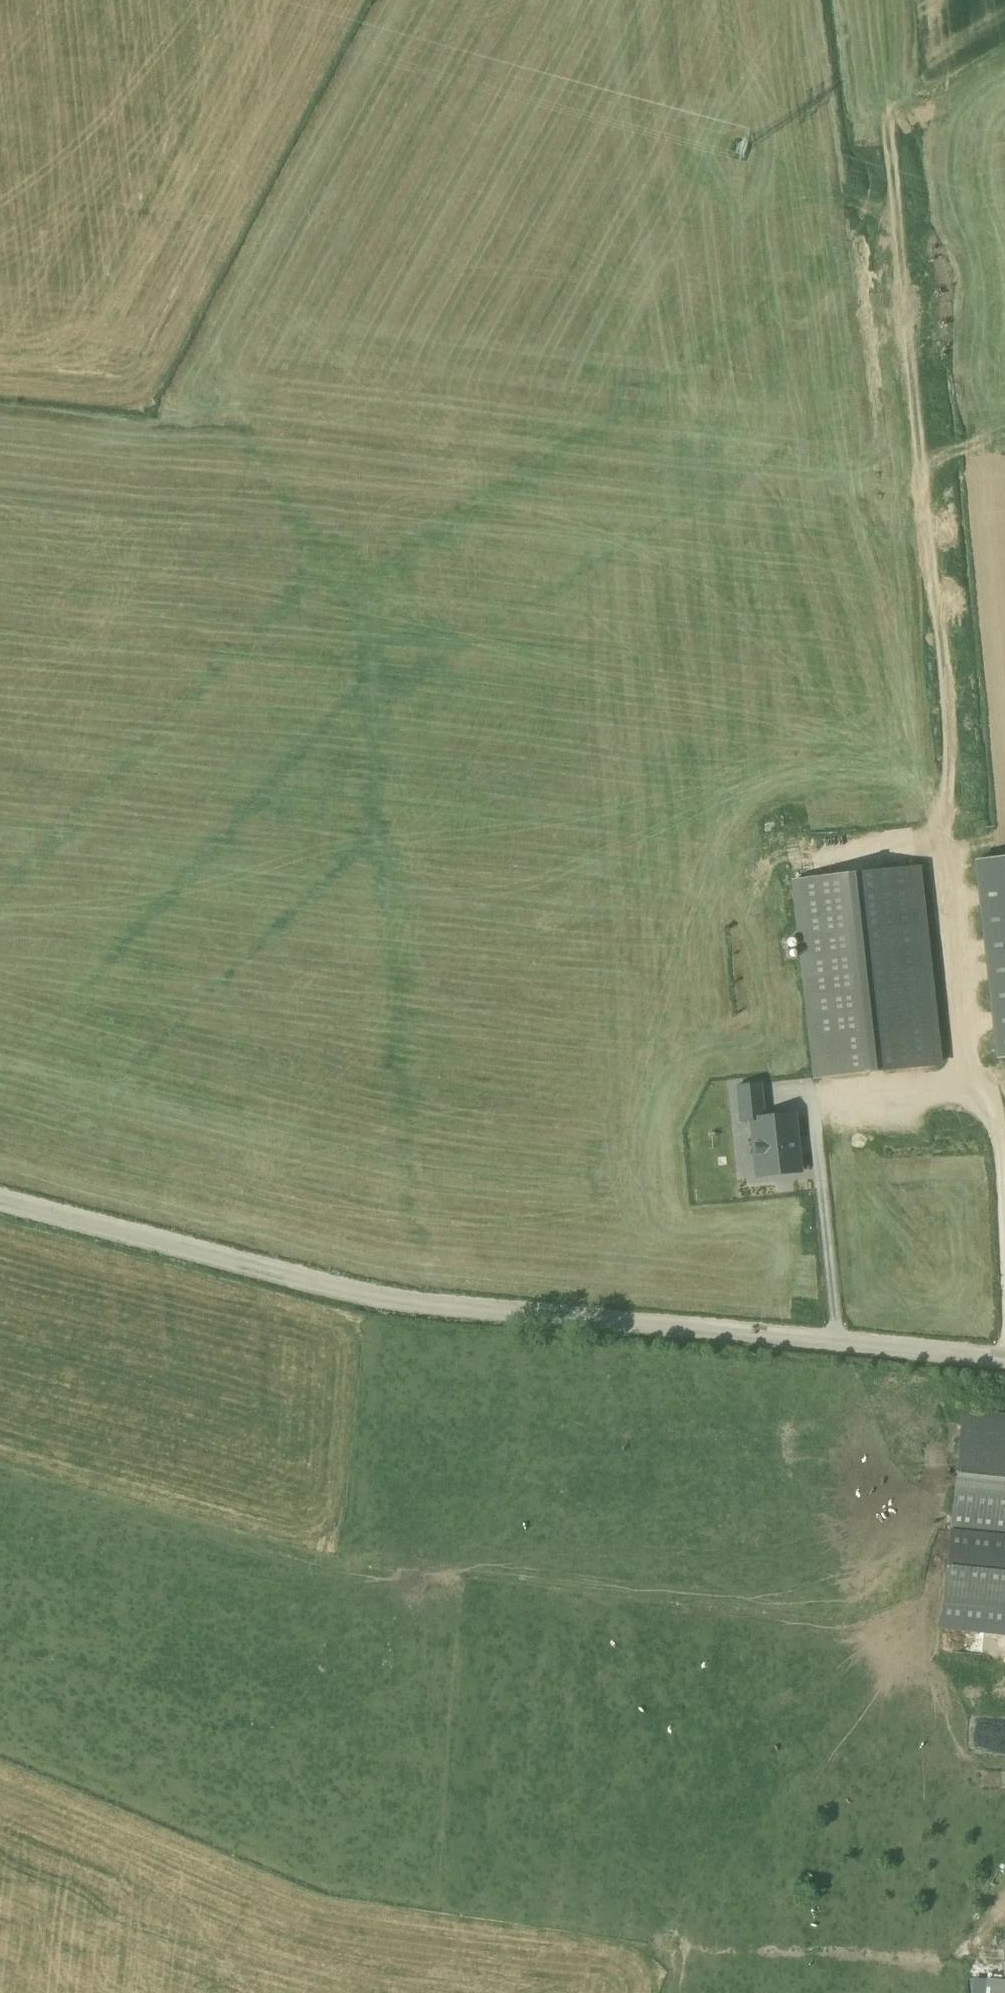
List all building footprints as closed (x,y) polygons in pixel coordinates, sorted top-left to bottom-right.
[(997,1058),(1004,1057),(1004,858),(993,859),(976,861),(997,1058)] [(937,1065),(916,867),(793,880),(814,1078),(937,1065)] [(794,1115),(751,1120),(757,1176),(759,1176),(800,1171),(794,1115)] [(961,1409),(939,1629),(1004,1635),(1004,1414),(961,1409)] [(987,1979),(986,1981),(985,1992),(1004,1992),(1004,1981),(987,1979)]
